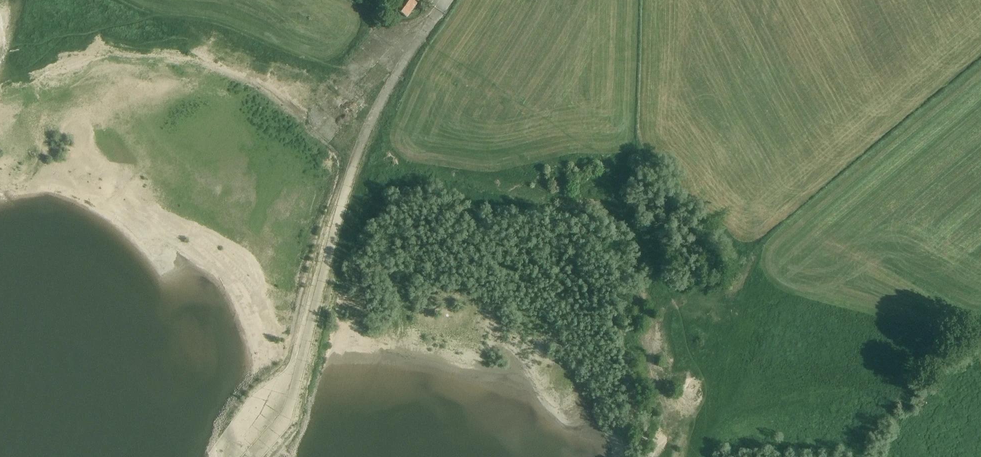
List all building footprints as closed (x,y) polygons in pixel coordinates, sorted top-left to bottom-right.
[(415,0),(400,0),(394,11),(409,20),(419,2),(415,0)]
